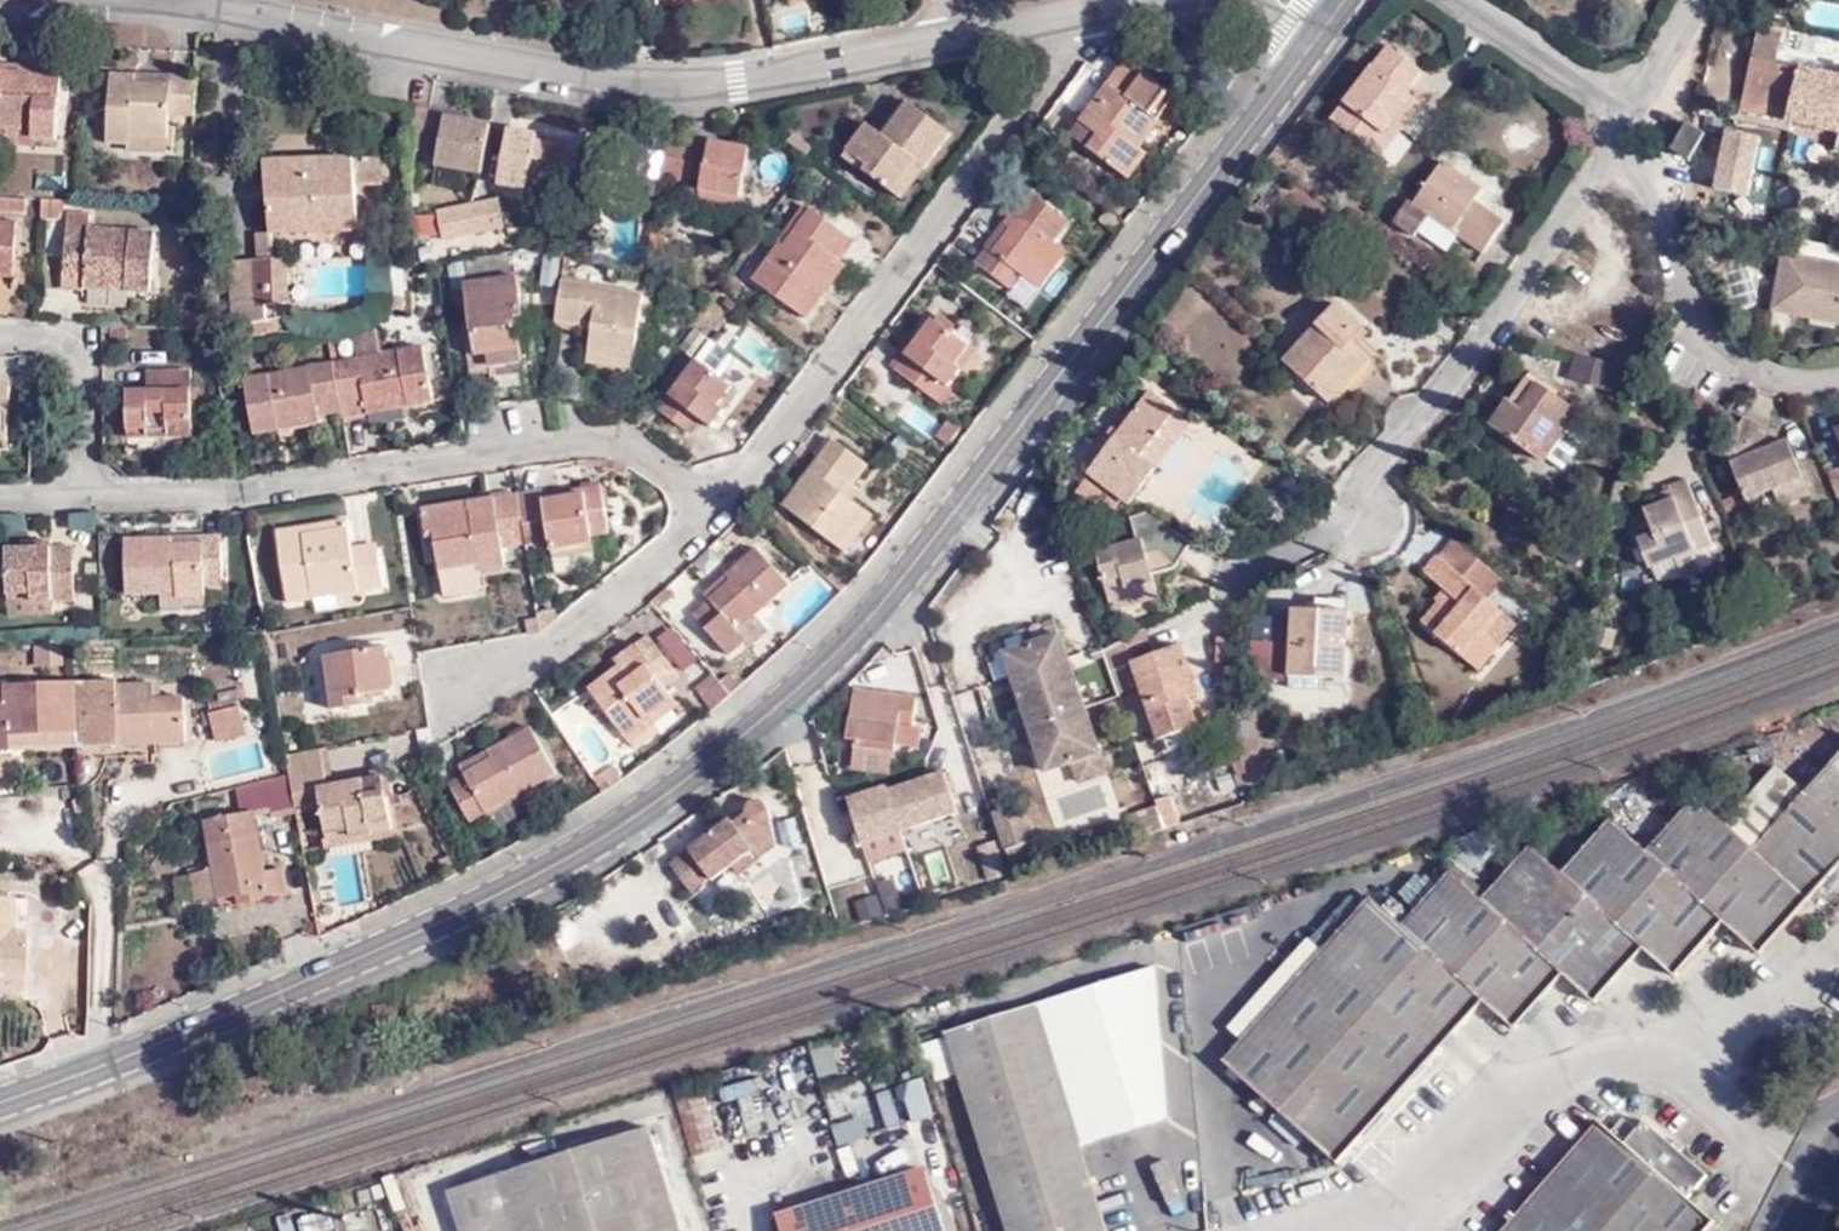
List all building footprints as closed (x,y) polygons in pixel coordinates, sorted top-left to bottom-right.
[(1764,22),(1787,26),(1792,5),(1788,4),(1773,0),(1770,0),(1764,22)] [(1787,26),(1764,22),(1754,60),(1777,66),(1787,26)] [(1388,45),(1369,68),(1399,55),(1388,45)] [(1127,51),(1080,114),(1099,127),(1088,141),(1127,168),(1147,143),(1136,136),(1152,112),(1157,114),(1177,87),(1127,51)] [(1399,55),(1369,68),(1329,116),(1370,151),(1415,98),(1406,90),(1422,73),(1399,55)] [(1754,60),(1743,109),(1838,135),(1838,83),(1777,66),(1754,60)] [(31,129),(30,137),(35,137),(57,139),(62,66),(36,64),(36,73),(0,71),(0,126),(31,129)] [(167,113),(193,115),(194,77),(168,76),(168,83),(132,81),(132,73),(109,72),(106,142),(126,143),(126,133),(166,134),(167,113)] [(1415,98),(1370,151),(1379,158),(1423,105),(1415,98)] [(916,164),(924,171),(951,135),(907,103),(883,135),(869,126),(845,161),(892,196),(916,164)] [(424,111),(424,153),(439,156),(438,168),(484,174),(491,127),(471,123),(447,118),(443,115),(424,111)] [(447,118),(471,123),(471,117),(444,113),(443,115),(447,118)] [(1099,127),(1080,114),(1069,128),(1088,141),(1099,127)] [(1679,143),(1690,148),(1696,125),(1690,121),(1679,143)] [(1696,125),(1690,148),(1701,155),(1712,134),(1696,125)] [(0,126),(0,143),(35,146),(35,137),(30,137),(31,129),(0,126)] [(531,174),(554,180),(601,171),(621,174),(626,145),(580,141),(580,146),(570,145),(536,143),(537,136),(509,131),(500,184),(526,190),(526,193),(527,193),(531,174)] [(165,152),(166,134),(126,133),(126,143),(126,150),(165,152)] [(706,150),(683,148),(676,182),(700,182),(700,192),(742,197),(749,149),(708,144),(706,150)] [(676,182),(683,148),(666,146),(660,181),(676,182)] [(813,149),(810,154),(826,166),(830,161),(813,149)] [(1753,158),(1733,152),(1728,166),(1735,168),(1735,179),(1748,183),(1753,158)] [(366,179),(366,187),(390,184),(387,155),(358,158),(358,176),(366,179)] [(270,165),(275,236),(368,229),(366,187),(366,179),(358,176),(358,158),(270,165)] [(1781,166),(1762,159),(1761,176),(1777,182),(1781,166)] [(901,202),(924,171),(916,164),(892,196),(901,202)] [(1482,191),(1442,164),(1411,206),(1405,202),(1392,222),(1413,237),(1416,232),(1445,253),(1456,238),(1481,254),(1502,225),(1472,204),(1482,191)] [(553,196),(554,180),(531,174),(527,193),(553,196)] [(992,253),(985,249),(973,263),(1009,292),(1023,277),(1039,289),(1068,254),(1055,244),(1073,226),(1031,192),(1009,220),(1014,223),(992,253)] [(505,229),(499,201),(439,212),(444,241),(505,229)] [(27,210),(26,204),(0,202),(0,209),(27,210)] [(60,217),(60,206),(40,204),(41,217),(60,217)] [(815,290),(837,258),(850,240),(811,209),(784,247),(779,242),(752,278),(807,320),(824,296),(815,290)] [(62,287),(82,288),(82,276),(126,278),(125,289),(151,290),(154,230),(90,229),(89,213),(66,213),(62,287)] [(1009,220),(985,249),(992,253),(1014,223),(1009,220)] [(13,274),(14,224),(0,223),(0,273),(13,274)] [(261,236),(263,264),(278,263),(275,236),(261,236)] [(389,293),(397,293),(410,293),(407,254),(388,254),(389,293)] [(1772,308),(1795,313),(1808,259),(1787,254),(1772,308)] [(847,265),(837,258),(815,290),(824,296),(847,265)] [(1795,313),(1838,324),(1838,266),(1808,259),(1795,313)] [(263,264),(267,309),(291,307),(286,262),(278,263),(263,264)] [(268,330),(267,309),(263,264),(228,266),(231,291),(238,291),(241,330),(268,330)] [(82,276),(82,288),(125,289),(126,278),(82,276)] [(489,359),(520,355),(515,322),(522,320),(516,277),(466,283),(473,338),(476,338),(481,375),(493,373),(489,359)] [(554,323),(566,325),(575,283),(562,281),(554,323)] [(575,283),(566,325),(577,326),(576,331),(590,332),(586,363),(633,370),(644,292),(575,283)] [(1363,337),(1333,312),(1288,367),(1337,412),(1376,362),(1355,345),(1363,337)] [(969,346),(934,319),(893,372),(937,404),(963,371),(955,364),(969,346)] [(130,333),(110,331),(109,344),(129,345),(130,333)] [(386,340),(364,342),(364,364),(389,361),(386,340)] [(1574,350),(1574,355),(1581,357),(1616,371),(1618,363),(1574,350)] [(350,418),(351,424),(380,420),(380,413),(411,409),(412,416),(442,410),(433,355),(389,361),(364,364),(341,367),(350,418)] [(522,370),(520,355),(489,359),(493,373),(496,373),(519,370),(522,370)] [(1610,390),(1616,371),(1581,357),(1574,355),(1567,378),(1610,390)] [(720,406),(735,389),(695,360),(669,395),(670,398),(658,412),(686,433),(699,417),(703,421),(713,428),(727,410),(720,406)] [(158,385),(159,366),(150,365),(150,385),(158,385)] [(167,424),(192,424),(194,368),(159,366),(158,385),(150,385),(130,384),(129,426),(150,426),(150,432),(166,432),(167,424)] [(350,418),(341,367),(252,380),(261,439),(287,433),(287,427),(350,418)] [(523,394),(519,370),(496,373),(499,397),(523,394)] [(1527,401),(1540,382),(1525,371),(1512,390),(1527,401)] [(1581,411),(1540,382),(1527,401),(1512,390),(1488,423),(1543,463),(1581,411)] [(9,441),(12,386),(0,385),(0,441),(9,441)] [(740,393),(735,389),(720,406),(727,410),(740,393)] [(1093,478),(1096,480),(1128,503),(1134,507),(1185,445),(1168,430),(1182,418),(1151,397),(1093,478)] [(380,413),(380,420),(381,433),(414,429),(412,416),(411,409),(380,413)] [(699,417),(686,433),(691,436),(703,421),(699,417)] [(1774,493),(1806,482),(1788,441),(1778,446),(1768,449),(1757,441),(1760,433),(1762,428),(1746,417),(1724,451),(1744,504),(1774,493)] [(1198,429),(1182,418),(1168,430),(1185,445),(1198,429)] [(191,439),(192,424),(167,424),(166,432),(150,432),(150,426),(129,426),(128,437),(191,439)] [(1829,434),(1838,463),(1838,430),(1829,434)] [(1768,449),(1778,446),(1760,433),(1757,441),(1768,449)] [(783,509),(842,550),(871,513),(848,497),(871,467),(834,439),(783,509)] [(1649,569),(1673,560),(1698,551),(1713,545),(1691,479),(1673,485),(1676,500),(1648,511),(1653,538),(1641,544),(1649,569)] [(1096,480),(1076,507),(1109,526),(1115,523),(1128,503),(1096,480)] [(1810,498),(1806,482),(1774,493),(1783,510),(1810,498)] [(521,497),(529,544),(551,540),(554,552),(595,544),(595,535),(610,535),(603,486),(580,490),(581,495),(543,499),(544,497),(544,494),(521,497)] [(580,490),(544,497),(543,499),(581,495),(580,490)] [(498,533),(523,529),(517,495),(467,504),(467,512),(422,520),(425,538),(434,538),(436,550),(443,598),(477,593),(481,587),(479,573),(504,568),(501,549),(498,533)] [(467,512),(467,504),(421,511),(422,520),(467,512)] [(871,513),(842,550),(847,553),(874,516),(871,513)] [(1179,570),(1197,545),(1153,513),(1136,518),(1141,539),(1105,549),(1113,597),(1162,586),(1160,573),(1179,570)] [(348,522),(320,527),(321,534),(349,529),(348,522)] [(384,588),(379,552),(353,555),(351,542),(349,529),(321,534),(320,527),(276,534),(288,602),(384,588)] [(525,545),(523,529),(498,533),(501,549),(525,545)] [(1478,560),(1455,537),(1437,558),(1461,577),(1478,560)] [(163,554),(215,550),(214,538),(162,542),(163,554)] [(427,551),(436,550),(434,538),(425,538),(427,551)] [(353,555),(379,552),(377,539),(351,542),(353,555)] [(217,581),(215,550),(163,554),(162,542),(118,545),(122,595),(143,593),(193,589),(193,581),(217,581)] [(595,544),(554,552),(558,573),(598,568),(595,544)] [(727,584),(708,600),(692,613),(730,658),(748,641),(739,629),(788,586),(757,549),(725,579),(727,584)] [(1698,551),(1673,560),(1683,583),(1706,574),(1698,551)] [(64,611),(64,556),(2,558),(3,610),(64,611)] [(1486,600),(1501,582),(1478,560),(1461,577),(1437,558),(1423,572),(1446,594),(1421,623),(1461,659),(1501,614),(1486,600)] [(704,595),(708,600),(727,584),(725,579),(704,595)] [(1164,599),(1162,586),(1113,597),(1116,610),(1164,599)] [(193,604),(193,589),(143,593),(143,607),(193,604)] [(1288,679),(1316,680),(1347,681),(1350,613),(1291,611),(1288,679)] [(1514,626),(1501,614),(1461,659),(1466,662),(1486,639),(1496,647),(1514,626)] [(1144,629),(1108,648),(1109,652),(1145,634),(1144,629)] [(1060,633),(1004,652),(1044,772),(1072,762),(1078,782),(1106,773),(1060,633)] [(1145,634),(1109,652),(1122,690),(1137,685),(1154,729),(1133,737),(1140,755),(1147,753),(1149,758),(1201,739),(1187,699),(1199,695),(1181,644),(1153,654),(1145,634)] [(623,736),(673,699),(664,686),(678,677),(650,638),(632,648),(638,658),(621,670),(590,692),(623,736)] [(395,690),(387,648),(327,657),(333,710),(362,707),(361,695),(395,690)] [(638,658),(632,648),(613,663),(621,670),(638,658)] [(1103,650),(1118,692),(1122,690),(1109,652),(1108,648),(1103,650)] [(731,694),(713,674),(696,688),(713,709),(731,694)] [(1317,698),(1316,680),(1288,679),(1288,698),(1317,698)] [(77,684),(12,684),(12,700),(0,700),(0,752),(12,751),(11,732),(79,729),(77,684)] [(115,750),(116,685),(77,684),(79,729),(80,748),(115,750)] [(122,685),(116,685),(115,750),(114,764),(123,764),(124,726),(157,726),(156,750),(189,750),(192,708),(160,707),(159,694),(122,693),(122,685)] [(851,748),(865,749),(904,754),(907,726),(917,728),(917,702),(860,694),(851,748)] [(250,720),(248,702),(228,706),(227,699),(215,700),(217,721),(250,720)] [(678,707),(673,699),(623,736),(629,744),(678,707)] [(156,764),(156,750),(157,726),(124,726),(123,764),(156,764)] [(469,783),(452,790),(469,822),(558,774),(532,728),(492,751),(496,757),(464,774),(469,783)] [(11,732),(12,751),(77,750),(77,765),(81,764),(80,748),(79,729),(11,732)] [(114,764),(115,750),(80,748),(81,764),(114,764)] [(289,756),(291,763),(329,758),(326,748),(289,756)] [(865,749),(864,758),(902,766),(904,754),(865,749)] [(1753,848),(1733,832),(1761,800),(1738,780),(1709,812),(1693,796),(1644,851),(1608,818),(1559,873),(1528,844),(1487,888),(1455,862),(1409,913),(1389,896),(1379,907),(1367,896),(1222,1060),(1339,1164),(1483,1000),(1515,1029),(1562,975),(1594,1003),(1643,949),(1676,977),(1725,922),(1762,955),(1838,868),(1838,750),(1753,848)] [(496,757),(492,751),(462,769),(464,774),(496,757)] [(291,763),(292,771),(299,806),(328,799),(335,831),(360,826),(362,833),(398,824),(387,775),(335,787),(329,758),(291,763)] [(902,766),(864,758),(862,777),(900,780),(902,766)] [(448,783),(452,790),(469,783),(464,774),(448,783)] [(219,874),(224,907),(241,903),(242,911),(294,903),(290,872),(269,875),(259,820),(270,818),(272,824),(294,819),(286,782),(254,787),(257,813),(244,816),(210,821),(219,874)] [(257,813),(254,787),(239,790),(244,816),(257,813)] [(1169,790),(1159,794),(1160,798),(1169,825),(1180,822),(1169,790)] [(1153,796),(1164,828),(1169,825),(1160,798),(1159,794),(1153,796)] [(749,854),(758,863),(771,854),(769,822),(762,806),(749,806),(747,823),(735,832),(728,823),(668,863),(684,891),(704,876),(708,881),(723,871),(749,854)] [(360,826),(335,831),(337,846),(399,834),(398,824),(362,833),(360,826)] [(732,881),(758,863),(749,854),(723,871),(732,881)] [(204,910),(224,907),(219,874),(199,878),(204,910)] [(22,981),(23,930),(10,930),(10,897),(0,897),(0,980),(22,981)] [(22,981),(0,980),(0,992),(21,992),(22,981)] [(1034,1014),(949,1039),(1013,1230),(1103,1230),(1034,1014)] [(1712,1219),(1685,1195),(1704,1173),(1642,1118),(1633,1128),(1619,1116),(1608,1128),(1596,1117),(1496,1230),(1701,1230),(1712,1219)] [(650,1130),(458,1190),(471,1230),(680,1230),(650,1130)] [(771,1217),(776,1230),(943,1230),(923,1168),(771,1217)]
